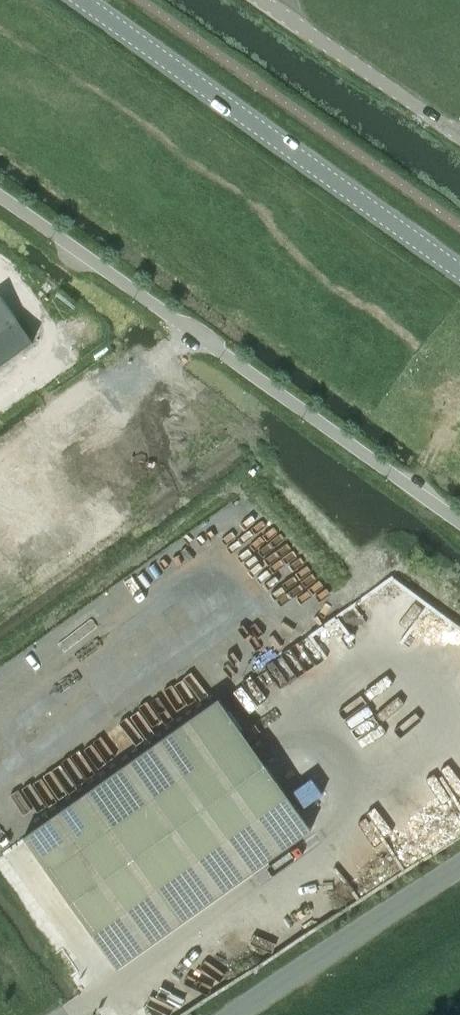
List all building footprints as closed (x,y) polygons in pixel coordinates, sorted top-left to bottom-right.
[(0,295),(0,364),(33,341),(0,295)] [(116,381),(34,443),(100,537),(183,475),(116,381)] [(11,602),(43,579),(0,521),(0,588),(11,602)] [(11,602),(0,588),(0,610),(11,602)] [(311,827),(219,697),(23,836),(116,966),(311,827)]
